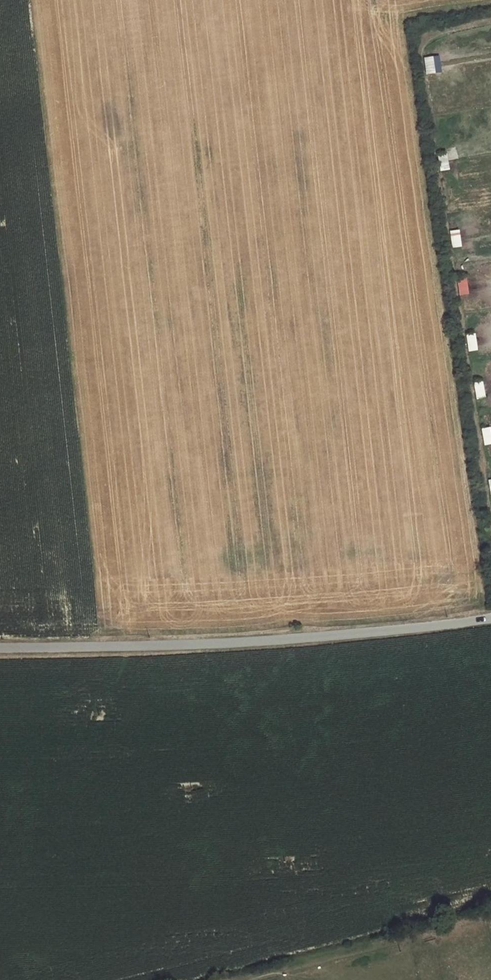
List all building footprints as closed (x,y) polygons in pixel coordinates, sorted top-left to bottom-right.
[(424,74),(432,74),(431,57),(423,58),(424,74)] [(464,278),(455,279),(458,296),(466,295),(464,278)]
